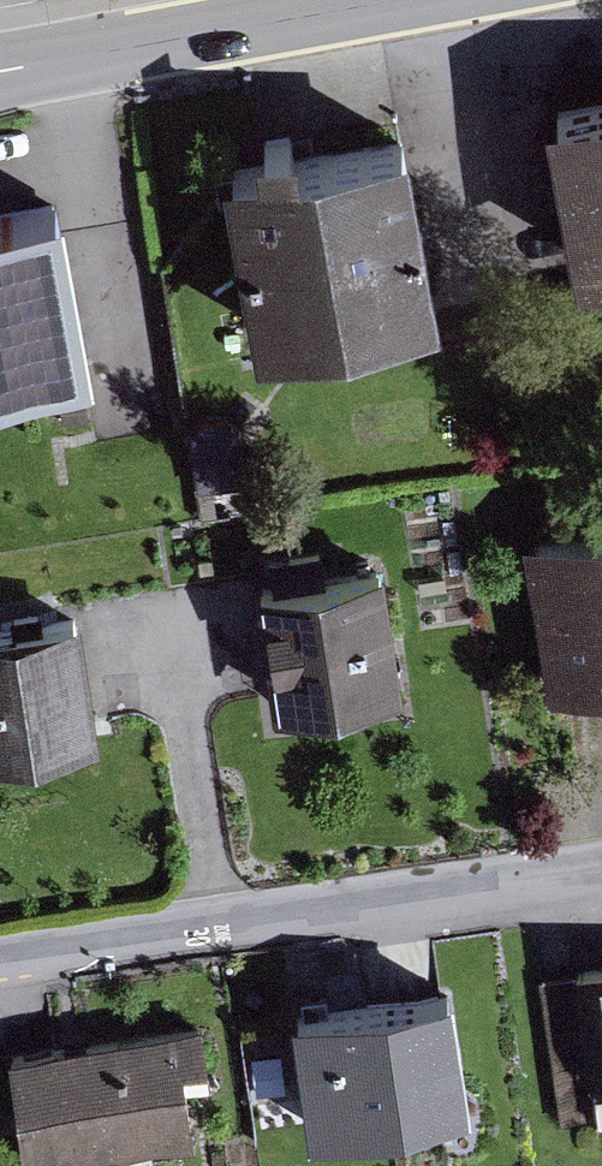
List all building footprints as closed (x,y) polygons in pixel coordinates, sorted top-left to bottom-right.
[(544,100),(573,269),(601,264),(601,90),(544,100)] [(257,154),(227,159),(259,338),(438,306),(406,127),(302,146),(297,120),(253,128),(257,154)] [(89,356),(59,194),(0,204),(0,372),(89,356)] [(85,387),(58,392),(64,423),(91,418),(85,387)] [(227,416),(187,421),(196,486),(275,475),(262,443),(227,416)] [(525,535),(550,691),(601,683),(601,523),(525,535)] [(270,579),(253,582),(274,708),(404,686),(384,563),(327,573),(322,546),(266,556),(270,579)] [(0,625),(0,749),(100,733),(80,613),(0,625)] [(574,972),(589,1085),(601,1083),(601,968),(574,972)] [(589,1085),(574,972),(539,976),(559,1125),(595,1121),(589,1085)] [(316,1006),(291,1010),(310,1132),(472,1108),(453,986),(316,1006)] [(8,1048),(25,1165),(37,1165),(194,1143),(182,1065),(208,1061),(202,1020),(70,1039),(8,1048)]
